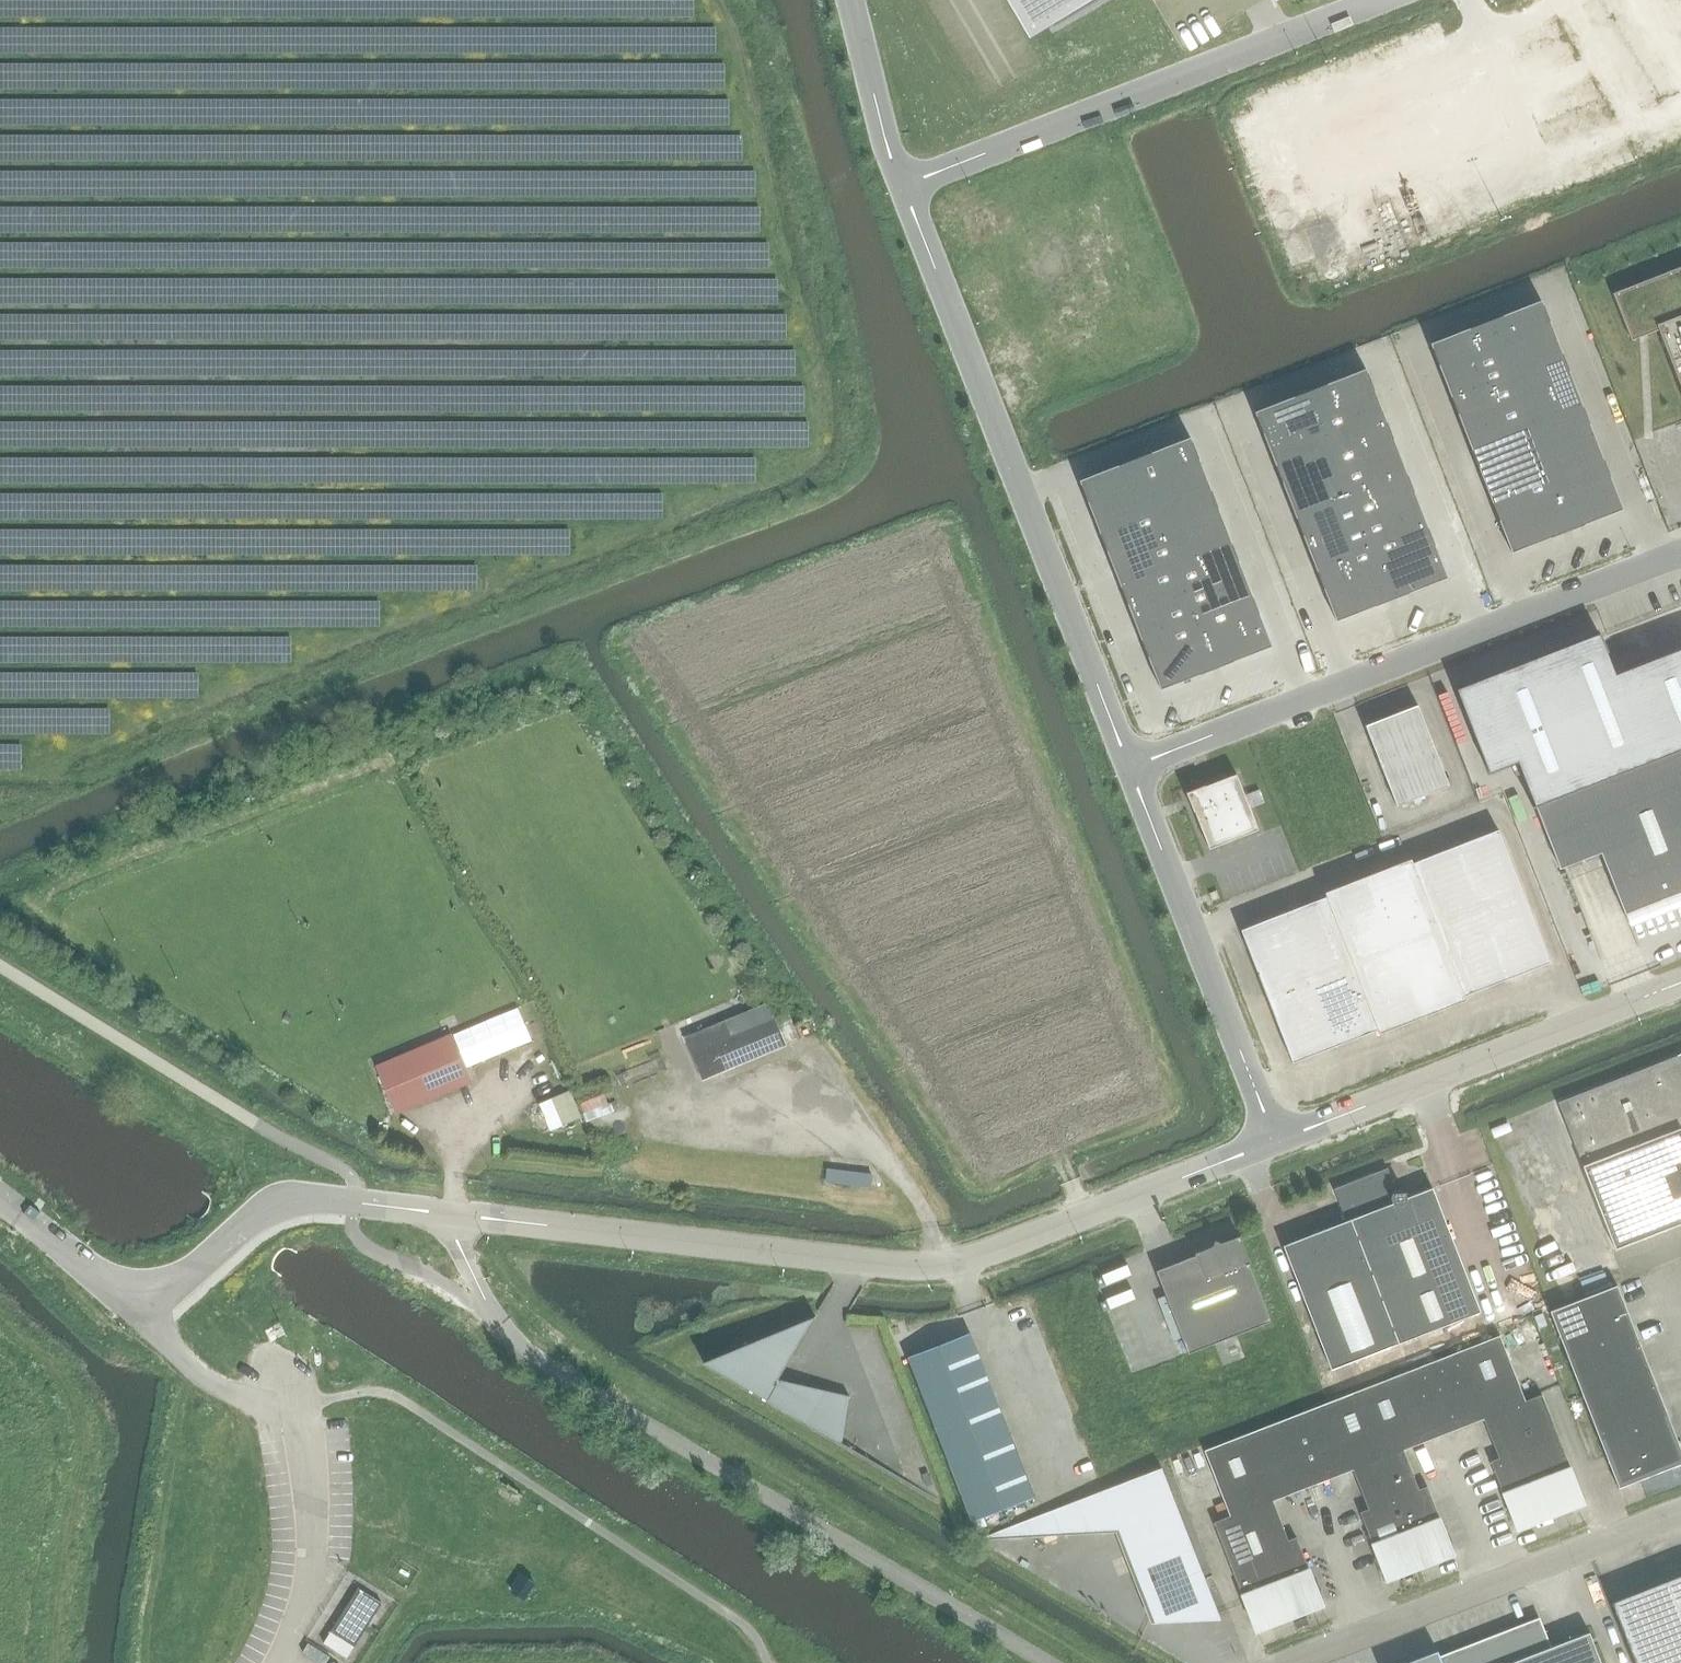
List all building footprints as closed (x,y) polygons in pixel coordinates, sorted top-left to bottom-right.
[(1054,26),(1098,0),(1038,0),(1054,26)] [(1613,294),(1631,341),(1643,336),(1658,330),(1680,388),(1680,267),(1613,294)] [(1541,301),(1486,322),(1506,375),(1562,353),(1541,301)] [(1430,344),(1451,396),(1506,375),(1486,322),(1430,344)] [(1562,353),(1506,375),(1526,427),(1582,405),(1562,353)] [(1366,369),(1310,391),(1331,443),(1386,422),(1366,369)] [(1451,396),(1471,448),(1526,427),(1506,375),(1451,396)] [(1310,391),(1255,412),(1275,465),(1331,443),(1310,391)] [(1582,405),(1526,427),(1547,479),(1602,457),(1582,405)] [(1331,443),(1351,495),(1407,474),(1386,422),(1331,443)] [(1471,448),(1491,500),(1547,479),(1526,427),(1471,448)] [(1190,437),(1135,459),(1155,511),(1211,490),(1190,437)] [(1275,465),(1296,517),(1351,495),(1331,443),(1275,465)] [(1547,479),(1567,531),(1623,510),(1602,457),(1547,479)] [(1135,459),(1079,481),(1100,533),(1155,511),(1135,459)] [(1407,474),(1351,495),(1371,547),(1427,526),(1407,474)] [(1491,500),(1512,553),(1567,531),(1547,479),(1491,500)] [(1211,490),(1155,511),(1176,564),(1231,542),(1211,490)] [(1351,495),(1296,517),(1316,569),(1371,547),(1351,495)] [(1155,511),(1100,533),(1120,585),(1176,564),(1155,511)] [(1427,526),(1371,547),(1392,600),(1447,578),(1427,526)] [(1231,542),(1176,564),(1196,616),(1251,594),(1231,542)] [(1371,547),(1316,569),(1336,621),(1392,600),(1371,547)] [(1176,564),(1120,585),(1140,637),(1196,616),(1176,564)] [(1251,594),(1196,616),(1216,668),(1272,646),(1251,594)] [(1196,616),(1140,637),(1161,690),(1216,668),(1196,616)] [(1615,674),(1598,634),(1456,689),(1489,773),(1518,762),(1534,806),(1532,806),(1533,808),(1536,807),(1560,869),(1601,853),(1625,914),(1680,892),(1680,648),(1615,674)] [(1449,786),(1417,705),(1365,726),(1397,806),(1449,786)] [(1342,754),(1267,784),(1300,867),(1375,838),(1342,754)] [(1258,830),(1236,774),(1205,786),(1205,785),(1186,793),(1193,812),(1194,811),(1209,849),(1258,830)] [(1455,846),(1481,913),(1524,896),(1498,829),(1455,846)] [(1412,863),(1438,930),(1481,913),(1455,846),(1413,863),(1412,863)] [(1411,858),(1368,875),(1395,946),(1438,930),(1412,863),(1413,863),(1411,858)] [(1352,963),(1395,946),(1368,875),(1324,892),(1326,897),(1326,896),(1352,963)] [(1309,980),(1352,963),(1326,896),(1326,897),(1283,913),(1309,980)] [(1481,913),(1507,979),(1550,963),(1524,896),(1481,913)] [(1266,996),(1309,980),(1283,913),(1240,930),(1266,996)] [(1438,930),(1464,996),(1465,996),(1507,979),(1481,913),(1438,930)] [(1438,930),(1395,946),(1423,1017),(1466,1000),(1465,996),(1464,996),(1438,930)] [(1352,963),(1378,1030),(1379,1034),(1423,1017),(1395,946),(1352,963)] [(1335,1046),(1378,1030),(1352,963),(1309,980),(1335,1046)] [(1309,980),(1266,996),(1292,1063),(1335,1046),(1309,980)] [(768,1003),(685,1037),(703,1079),(784,1045),(774,1017),(768,1003)] [(452,1034),(376,1066),(393,1108),(470,1076),(452,1034)] [(1557,1102),(1615,1249),(1680,1223),(1680,1054),(1557,1102)] [(568,1092),(541,1103),(551,1128),(579,1116),(568,1092)] [(828,1169),(826,1182),(870,1187),(871,1174),(828,1169)] [(1361,1179),(1334,1189),(1346,1221),(1283,1246),(1331,1370),(1480,1312),(1432,1188),(1407,1197),(1406,1195),(1405,1193),(1403,1192),(1402,1191),(1401,1190),(1400,1190),(1398,1190),(1396,1191),(1394,1186),(1391,1181),(1387,1177),(1382,1175),(1376,1175),(1371,1175),(1361,1179)] [(31,1203),(24,1214),(34,1221),(42,1210),(31,1203)] [(1250,1263),(1240,1237),(1226,1242),(1216,1241),(1213,1247),(1195,1254),(1195,1256),(1156,1271),(1188,1354),(1271,1321),(1248,1264),(1250,1263)] [(1550,1311),(1567,1356),(1634,1330),(1617,1285),(1550,1311)] [(703,1362),(842,1444),(849,1396),(778,1379),(815,1316),(703,1362)] [(1634,1330),(1567,1356),(1584,1400),(1651,1374),(1634,1330)] [(970,1334),(908,1358),(932,1420),(994,1396),(970,1334)] [(1492,1414),(1525,1402),(1525,1401),(1500,1336),(1466,1349),(1492,1414)] [(1483,1419),(1483,1418),(1492,1414),(1466,1349),(1401,1374),(1427,1441),(1483,1419)] [(1402,1450),(1403,1450),(1427,1441),(1401,1374),(1352,1393),(1378,1459),(1402,1450)] [(1651,1374),(1584,1400),(1601,1444),(1668,1418),(1651,1374)] [(1353,1470),(1352,1469),(1378,1459),(1352,1393),(1303,1412),(1305,1416),(1329,1479),(1353,1470)] [(1525,1402),(1492,1414),(1483,1418),(1483,1419),(1499,1458),(1499,1459),(1524,1449),(1558,1436),(1541,1394),(1525,1401),(1525,1402)] [(994,1396),(932,1420),(948,1460),(1010,1436),(994,1396)] [(1329,1479),(1305,1416),(1303,1412),(1271,1425),(1297,1491),(1329,1479)] [(1601,1444),(1618,1488),(1680,1464),(1680,1450),(1668,1418),(1601,1444)] [(1264,1504),(1273,1500),(1273,1501),(1297,1491),(1271,1425),(1238,1438),(1264,1504)] [(1010,1436),(948,1460),(956,1480),(1018,1456),(1010,1436)] [(1558,1436),(1524,1449),(1550,1515),(1583,1502),(1558,1436)] [(1230,1517),(1264,1504),(1238,1438),(1204,1451),(1230,1516),(1230,1517)] [(1499,1459),(1499,1458),(1491,1461),(1517,1528),(1550,1515),(1524,1449),(1499,1459)] [(1419,1490),(1419,1489),(1403,1450),(1402,1450),(1378,1459),(1352,1469),(1353,1470),(1368,1509),(1394,1500),(1419,1490)] [(1018,1456),(956,1480),(972,1521),(1034,1497),(1018,1456)] [(1217,1610),(1161,1468),(1103,1491),(1119,1530),(1151,1614),(1217,1610)] [(1419,1490),(1394,1500),(1419,1566),(1453,1553),(1427,1486),(1419,1489),(1419,1490)] [(1103,1491),(1026,1521),(1032,1534),(1119,1530),(1103,1491)] [(1288,1541),(1288,1540),(1273,1501),(1273,1500),(1264,1504),(1230,1517),(1230,1516),(1214,1522),(1230,1564),(1263,1551),(1288,1541)] [(1368,1509),(1360,1512),(1386,1579),(1419,1566),(1394,1500),(1368,1509)] [(1032,1534),(1026,1521),(976,1540),(976,1542),(989,1537),(1003,1536),(1032,1534)] [(1288,1541),(1263,1551),(1289,1617),(1322,1604),(1296,1537),(1288,1540),(1288,1541)] [(1289,1617),(1263,1551),(1230,1564),(1255,1630),(1289,1617)] [(511,1591),(521,1598),(532,1581),(522,1575),(511,1591)] [(1612,1602),(1636,1662),(1680,1662),(1680,1575),(1612,1602)] [(332,1632),(354,1645),(380,1602),(358,1590),(332,1632)] [(1458,1650),(1440,1657),(1437,1651),(1406,1662),(1601,1662),(1589,1632),(1550,1647),(1539,1618),(1458,1650)] [(331,1632),(323,1643),(347,1658),(355,1647),(331,1632)]
